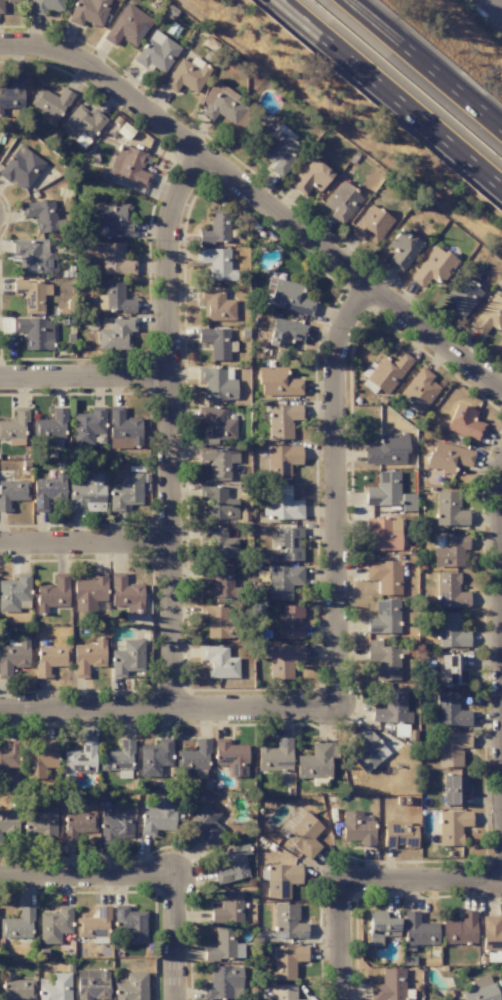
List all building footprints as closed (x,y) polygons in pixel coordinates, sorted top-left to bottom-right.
[(21,0),(0,0),(0,14),(3,14),(3,2),(21,2),(21,0)] [(44,10),(63,11),(64,0),(32,0),(30,14),(44,15),(44,10)] [(69,23),(82,26),(83,22),(102,27),(109,0),(74,0),(69,23)] [(134,48),(153,21),(128,2),(102,38),(114,46),(120,37),(134,48)] [(163,74),(181,48),(154,30),(133,61),(146,69),(149,64),(163,74)] [(180,58),(163,86),(175,93),(180,84),(195,93),(211,68),(193,56),(189,63),(180,58)] [(4,116),(4,109),(22,109),(24,75),(8,75),(8,87),(0,86),(0,115),(4,116)] [(197,115),(212,122),(215,115),(236,125),(244,106),(235,102),(239,94),(214,82),(197,115)] [(72,93),(61,87),(56,96),(39,87),(29,104),(44,112),(40,119),(54,127),(72,93)] [(82,148),(107,121),(91,106),(87,111),(79,104),(59,126),(82,148)] [(297,136),(279,123),(268,137),(273,141),(260,160),(282,176),(302,149),(293,142),(297,136)] [(146,187),(151,174),(141,171),(144,163),(149,165),(152,156),(118,144),(108,174),(146,187)] [(43,160),(17,145),(0,173),(0,177),(25,192),(43,160)] [(319,192),(333,173),(311,156),(289,184),(304,196),(312,186),(319,192)] [(329,217),(343,226),(363,195),(339,180),(323,206),(332,212),(329,217)] [(56,220),(53,199),(20,204),(22,218),(33,217),(36,234),(65,230),(63,219),(56,220)] [(376,245),(393,219),(369,203),(350,233),(362,241),(365,237),(376,245)] [(128,204),(96,204),(96,225),(107,225),(107,237),(135,236),(135,222),(128,223),(128,204)] [(209,230),(198,230),(199,244),(229,243),(228,210),(209,211),(209,230)] [(402,273),(423,243),(400,228),(387,247),(393,251),(386,262),(402,273)] [(48,240),(13,239),(12,256),(19,256),(19,274),(55,274),(55,253),(47,253),(48,240)] [(102,274),(135,274),(135,261),(124,261),(123,243),(96,243),(96,253),(101,253),(102,274)] [(423,288),(431,276),(440,283),(456,259),(434,244),(410,280),(423,288)] [(208,281),(236,280),(236,270),(230,270),(229,249),(196,249),(197,263),(208,263),(208,281)] [(483,292),(461,275),(443,298),(453,306),(449,311),(461,320),(483,292)] [(314,301),(299,297),(302,285),(274,278),(268,307),(311,316),(314,301)] [(135,312),(135,299),(124,299),(123,281),(104,282),(104,295),(97,295),(98,312),(135,312)] [(24,314),(43,314),(43,295),(51,295),(51,282),(13,282),(13,297),(24,297),(24,314)] [(234,300),(224,300),(224,288),(197,288),(197,303),(203,303),(203,321),(235,320),(234,300)] [(490,326),(500,333),(501,330),(501,298),(494,292),(470,327),(483,336),(490,326)] [(135,317),(99,318),(99,350),(130,349),(129,332),(136,331),(135,317)] [(309,326),(274,317),(267,345),(288,350),(291,342),(304,345),(309,326)] [(23,350),(52,350),(53,319),(13,319),(13,333),(23,333),(23,350)] [(229,329),(198,329),(198,343),(210,343),(211,361),(230,361),(229,352),(235,352),(235,341),(229,341),(229,329)] [(392,361),(382,354),(375,364),(372,362),(358,382),(374,393),(377,389),(387,396),(412,359),(399,351),(392,361)] [(433,376),(421,366),(399,395),(421,413),(440,388),(430,381),(433,376)] [(259,396),(302,395),(302,379),(287,379),(287,367),(258,368),(259,396)] [(232,368),(198,368),(198,382),(204,382),(204,400),(236,400),(236,379),(232,379),(232,368)] [(478,443),(486,424),(474,420),(477,412),(455,403),(445,429),(478,443)] [(301,405),(268,405),(269,440),(292,439),(292,420),(301,420),(301,405)] [(141,448),(140,418),(123,418),(123,406),(108,407),(109,449),(141,448)] [(91,413),(72,414),(73,445),(105,444),(104,407),(91,407),(91,413)] [(226,407),(198,407),(198,425),(204,425),(204,440),(236,439),(236,418),(226,419),(226,407)] [(24,439),(24,422),(28,422),(28,408),(15,408),(15,420),(0,420),(0,439),(24,439)] [(33,420),(33,438),(65,438),(64,408),(53,408),(53,419),(33,420)] [(406,464),(406,436),(378,436),(378,447),(364,447),(364,464),(406,464)] [(474,450),(431,442),(427,469),(454,474),(456,464),(471,467),(474,450)] [(302,464),(301,446),(268,446),(268,480),(290,480),(289,465),(302,464)] [(210,461),(210,481),(230,481),(229,464),(238,464),(238,448),(199,449),(199,461),(210,461)] [(376,471),(377,487),(365,487),(365,505),(399,505),(399,471),(376,471)] [(33,479),(33,512),(47,512),(48,500),(65,500),(65,472),(54,472),(54,479),(33,479)] [(105,512),(105,473),(83,473),(83,484),(69,484),(69,512),(105,512)] [(110,511),(125,512),(125,505),(141,505),(142,473),(121,473),(121,485),(110,484),(110,511)] [(0,481),(0,512),(9,512),(9,501),(29,500),(29,481),(0,481)] [(302,500),(290,500),(290,486),(269,487),(270,520),(303,519),(302,500)] [(237,498),(226,498),(226,487),(199,487),(199,501),(205,501),(206,520),(237,519),(237,498)] [(436,491),(435,525),(468,526),(468,510),(459,510),(459,492),(436,491)] [(402,512),(416,511),(415,494),(401,494),(402,512)] [(401,550),(401,530),(390,530),(390,518),(365,518),(365,533),(370,533),(371,551),(401,550)] [(226,526),(206,526),(207,559),(237,558),(236,537),(226,538),(226,526)] [(303,560),(302,547),(301,547),(301,527),(278,528),(279,561),(303,560)] [(463,550),(468,550),(468,535),(433,536),(434,567),(463,567),(463,550)] [(401,595),(400,561),(366,561),(366,580),(377,580),(378,595),(401,595)] [(233,567),(200,566),(200,580),(211,581),(210,598),(232,599),(233,567)] [(269,601),(291,600),(291,586),(303,585),(303,566),(269,567),(269,601)] [(143,585),(125,584),(125,573),(111,572),(110,610),(142,610),(143,585)] [(37,585),(36,614),(47,614),(47,606),(68,607),(68,574),(54,573),(53,585),(37,585)] [(106,573),(92,573),(92,580),(73,580),(74,612),(95,611),(95,601),(106,601),(106,573)] [(469,607),(469,592),(459,592),(459,573),(436,573),(437,607),(469,607)] [(19,612),(18,602),(30,601),(30,574),(15,574),(15,580),(0,580),(0,612),(19,612)] [(399,600),(375,600),(375,618),(367,618),(367,633),(399,634),(399,600)] [(206,620),(206,639),(236,639),(236,620),(228,620),(228,606),(200,605),(200,620),(206,620)] [(303,619),(303,605),(277,606),(278,639),(302,638),(301,619),(303,619)] [(459,613),(438,613),(439,647),(469,647),(469,632),(460,632),(459,613)] [(104,638),(94,638),(95,644),(73,645),(73,678),(88,678),(88,667),(105,666),(104,638)] [(6,646),(0,646),(0,679),(11,679),(11,667),(28,667),(28,639),(6,639),(6,646)] [(111,677),(126,677),(126,671),(143,671),(144,640),(123,640),(123,650),(112,650),(111,677)] [(399,681),(399,647),(381,646),(381,640),(367,640),(366,662),(375,662),(375,680),(399,681)] [(304,645),(269,645),(269,679),(292,679),(292,663),(304,663),(304,645)] [(238,678),(238,657),(227,657),(227,646),(200,646),(200,660),(207,660),(207,678),(238,678)] [(69,647),(36,647),(37,678),(49,678),(49,667),(69,666),(69,647)] [(441,686),(467,685),(467,668),(459,668),(459,655),(441,655),(441,686)] [(405,712),(406,689),(384,688),(383,707),(372,707),(371,722),(411,723),(411,713),(405,712)] [(470,711),(458,711),(458,692),(436,692),(437,727),(470,726),(470,711)] [(348,755),(365,774),(389,752),(365,727),(353,738),(359,745),(348,755)] [(438,767),(462,767),(462,748),(470,748),(470,733),(438,733),(438,767)] [(214,765),(227,765),(227,776),(247,776),(247,745),(228,745),(228,738),(214,738),(214,765)] [(291,738),(276,738),(276,748),(257,748),(258,771),(292,770),(291,738)] [(95,739),(80,740),(81,751),(63,751),(64,780),(74,780),(74,772),(95,772),(95,739)] [(132,740),(120,739),(119,752),(100,752),(100,771),(117,771),(117,778),(131,778),(132,740)] [(160,776),(160,766),(172,766),(171,739),(157,739),(157,745),(139,746),(140,777),(160,776)] [(175,751),(176,770),(193,769),(194,778),(208,777),(207,739),(195,739),(195,750),(175,751)] [(57,740),(43,740),(43,747),(24,747),(24,766),(29,766),(28,778),(44,779),(45,767),(57,768),(57,740)] [(330,778),(331,757),(338,757),(338,744),(311,744),(311,756),(297,755),(296,777),(330,778)] [(443,806),(461,805),(461,792),(468,792),(467,775),(443,775),(443,806)] [(140,835),(155,835),(155,830),(173,830),(175,799),(155,798),(155,808),(141,807),(140,835)] [(195,841),(206,850),(223,829),(214,821),(220,813),(204,801),(186,824),(200,835),(195,841)] [(0,845),(0,833),(18,833),(18,806),(7,806),(7,812),(0,812),(0,845)] [(132,837),(132,806),(100,806),(100,844),(115,844),(115,838),(132,837)] [(56,807),(35,807),(35,818),(25,818),(25,840),(55,840),(56,807)] [(323,828),(300,807),(289,819),(295,824),(283,838),(308,861),(321,847),(313,839),(323,828)] [(362,811),(342,811),(343,841),(359,841),(359,846),(374,846),(374,821),(362,821),(362,811)] [(471,811),(438,812),(439,846),(461,845),(461,826),(472,826),(471,811)] [(96,813),(64,813),(63,844),(75,844),(76,832),(95,833),(96,813)] [(383,848),(393,848),(393,847),(416,847),(417,823),(384,823),(383,848)] [(244,856),(250,854),(248,845),(221,850),(224,868),(214,870),(217,884),(248,878),(244,856)] [(267,899),(289,899),(289,884),(301,884),(301,865),(266,865),(267,899)] [(222,891),(223,908),(210,909),(211,923),(242,922),(241,891),(222,891)] [(298,904),(274,904),(275,939),(307,938),(307,923),(299,923),(298,904)] [(128,911),(128,905),(115,905),(114,932),(126,932),(126,943),(146,943),(146,912),(128,911)] [(71,906),(57,906),(57,912),(39,913),(39,945),(59,944),(59,934),(71,934),(71,906)] [(108,906),(96,906),(96,918),(74,918),(75,938),(93,938),(94,943),(108,943),(108,906)] [(19,907),(19,918),(0,919),(0,938),(32,938),(32,907),(19,907)] [(385,911),(368,911),(369,946),(382,946),(381,936),(398,936),(398,918),(385,918),(385,911)] [(437,923),(419,923),(418,911),(403,911),(404,945),(438,945),(437,923)] [(475,911),(460,911),(460,921),(442,921),(442,945),(476,944),(475,911)] [(482,916),(482,952),(487,952),(486,962),(499,962),(500,951),(501,951),(501,928),(500,928),(501,917),(482,916)] [(243,959),(243,943),(234,944),(233,927),(215,927),(215,947),(204,947),(204,960),(243,959)] [(274,981),(295,980),(295,962),(307,962),(307,946),(273,947),(274,981)] [(242,999),(242,966),(210,967),(211,985),(204,985),(204,999),(242,999)] [(381,969),(381,984),(370,984),(370,999),(405,999),(404,968),(381,969)] [(76,970),(76,999),(91,999),(108,999),(109,970),(76,970)] [(147,973),(126,972),(126,983),(115,983),(114,999),(146,999),(147,973)] [(51,973),(51,984),(38,984),(39,999),(70,999),(70,973),(51,973)] [(491,974),(470,980),(473,990),(462,993),(464,999),(499,999),(491,974)] [(34,999),(34,980),(2,980),(2,999),(15,999),(34,999)] [(308,999),(295,999),(296,985),(273,985),(272,999),(308,999)]
